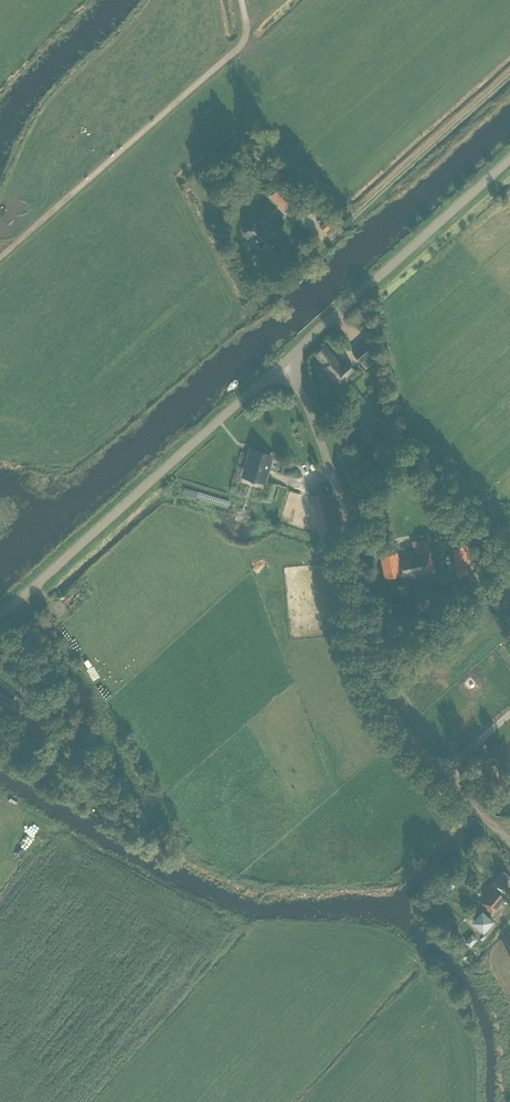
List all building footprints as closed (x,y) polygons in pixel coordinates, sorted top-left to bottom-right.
[(272,163),(263,172),(273,182),(282,174),(272,163)] [(271,196),(293,217),(304,206),(282,185),(271,196)] [(326,231),(337,222),(331,215),(320,225),(326,231)] [(271,254),(279,245),(273,239),(276,236),(258,219),(244,233),(261,249),(263,247),(271,254)] [(361,362),(376,348),(367,338),(353,352),(361,362)] [(334,358),(323,346),(315,354),(325,365),(324,367),(336,381),(345,373),(347,375),(354,368),(347,361),(343,365),(335,357),(334,358)] [(266,483),(274,453),(250,446),(241,476),(266,483)] [(327,491),(312,495),(322,529),(337,525),(327,491)] [(433,566),(434,566),(431,550),(429,538),(412,541),(414,550),(397,553),(397,552),(381,555),(385,576),(400,573),(401,577),(412,575),(412,577),(423,575),(434,573),(433,566)] [(457,574),(476,570),(471,543),(462,545),(462,547),(453,549),(457,574)] [(441,567),(450,565),(448,554),(439,555),(441,567)] [(493,911),(505,897),(499,892),(501,889),(502,890),(509,882),(509,876),(504,871),(493,883),(496,885),(482,902),(487,906),(484,910),(482,909),(471,921),(483,932),(494,919),(489,915),(493,911)] [(466,942),(471,945),(476,938),(470,934),(466,942)]
